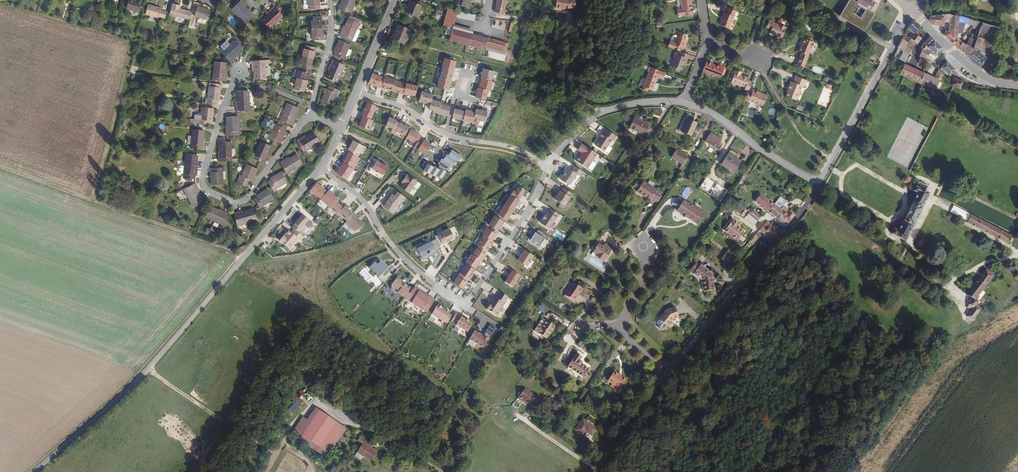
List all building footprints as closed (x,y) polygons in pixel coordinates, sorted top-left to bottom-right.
[(143,3),(132,0),(129,0),(127,9),(140,13),(143,3)] [(319,0),(308,0),(308,6),(310,6),(310,10),(320,10),(320,6),(319,6),(319,0)] [(357,0),(343,0),(342,4),(341,4),(338,9),(351,15),(354,7),(357,0)] [(505,12),(507,0),(497,0),(495,10),(505,12)] [(691,0),(681,0),(681,2),(682,6),(676,6),(676,11),(689,10),(689,5),(691,4),(691,0)] [(879,6),(870,0),(850,0),(839,17),(853,25),(856,27),(864,32),(879,6)] [(255,15),(251,11),(250,12),(240,2),(233,9),(240,17),(239,18),(245,25),(255,15)] [(417,19),(422,6),(411,2),(408,10),(407,9),(405,14),(417,19)] [(190,20),(192,12),(182,8),(182,6),(174,3),(171,14),(190,20)] [(165,19),(167,12),(162,11),(162,9),(149,5),(146,15),(160,19),(160,17),(165,19)] [(207,20),(210,10),(198,6),(195,16),(207,20)] [(269,30),(283,16),(274,7),(271,10),(272,11),(261,21),(269,30)] [(456,16),(458,9),(447,7),(443,25),(445,26),(444,31),(452,33),(451,39),(470,44),(472,33),(454,28),(456,16)] [(477,18),(478,13),(458,9),(456,16),(476,20),(477,18)] [(729,29),(736,12),(728,9),(726,14),(724,13),(722,17),(723,18),(722,21),(720,26),(729,29)] [(958,30),(959,15),(951,13),(945,14),(943,26),(948,27),(948,29),(958,30)] [(943,26),(945,14),(930,16),(928,21),(933,25),(936,26),(943,26)] [(961,31),(962,23),(971,26),(973,20),(959,15),(958,30),(957,37),(959,39),(960,32),(961,32),(961,31)] [(323,35),(323,16),(314,16),(314,19),(312,19),(312,35),(314,35),(314,39),(324,39),(324,35),(323,35)] [(352,41),(361,21),(350,16),(346,27),(343,26),(339,36),(352,41)] [(782,37),(786,29),(778,25),(778,26),(773,24),(774,21),(770,19),(766,29),(770,30),(770,32),(775,34),(782,37)] [(915,33),(920,26),(912,20),(905,34),(907,37),(910,33),(912,34),(915,33)] [(978,28),(981,22),(973,20),(971,26),(978,28)] [(997,38),(1000,29),(1000,28),(981,22),(978,28),(976,37),(971,48),(974,50),(975,49),(978,49),(982,38),(979,36),(980,33),(997,38)] [(968,33),(971,26),(962,23),(961,31),(968,33)] [(404,45),(410,30),(397,25),(391,39),(404,45)] [(957,37),(958,30),(948,29),(945,29),(943,35),(957,49),(961,41),(959,39),(957,37)] [(509,42),(472,33),(470,44),(477,45),(486,47),(486,46),(507,51),(508,48),(509,42)] [(683,47),(686,40),(685,40),(686,36),(678,33),(677,36),(674,44),(670,42),(668,47),(677,50),(679,46),(683,47)] [(921,37),(915,33),(912,34),(908,38),(911,40),(916,43),(921,37)] [(927,47),(934,40),(930,36),(925,41),(922,48),(925,50),(927,47)] [(971,48),(976,37),(972,36),(972,37),(969,36),(966,43),(965,43),(961,41),(957,49),(967,59),(974,50),(971,48)] [(804,68),(814,43),(802,38),(801,43),(802,43),(800,49),(803,50),(797,65),(804,68)] [(903,52),(908,43),(906,42),(902,39),(897,49),(903,52)] [(232,59),(243,48),(235,40),(222,53),(231,63),(234,60),(232,59)] [(943,50),(934,40),(927,47),(929,48),(936,57),(943,50)] [(344,57),(349,45),(339,41),(334,53),(336,53),(335,57),(345,61),(347,58),(344,57)] [(907,55),(912,45),(909,43),(908,43),(903,52),(907,55)] [(311,74),(313,67),(312,66),(315,51),(314,51),(315,47),(305,45),(304,48),(303,48),(300,64),(302,64),(300,71),(298,70),(294,86),(295,86),(294,90),(304,92),(305,89),(306,89),(310,73),(311,74)] [(506,58),(509,48),(508,48),(507,51),(486,46),(486,47),(477,45),(476,51),(506,58)] [(925,57),(928,51),(925,50),(922,48),(918,57),(919,58),(918,64),(923,67),(924,60),(925,57)] [(984,58),(974,50),(967,59),(978,67),(984,58)] [(683,65),(685,58),(688,59),(690,55),(678,51),(672,67),(679,70),(681,70),(683,65)] [(874,62),(877,56),(869,52),(867,58),(874,62)] [(444,58),(441,69),(453,72),(455,61),(444,58)] [(224,78),(226,63),(214,61),(213,81),(226,82),(226,78),(224,78)] [(265,80),(265,65),(270,65),(270,61),(252,61),(252,66),(254,66),(255,80),(265,80)] [(338,83),(345,66),(332,61),(331,64),(333,65),(327,79),(338,83)] [(708,63),(705,62),(705,63),(702,71),(710,74),(714,75),(714,76),(719,78),(720,75),(723,68),(712,64),(708,63)] [(956,70),(946,62),(940,69),(943,71),(950,77),(956,70)] [(933,78),(922,72),(904,63),(898,74),(920,84),(934,91),(939,81),(940,82),(943,77),(941,74),(939,70),(938,69),(933,78)] [(653,91),(657,78),(663,80),(665,73),(649,67),(647,72),(649,72),(642,90),(647,92),(648,89),(653,91)] [(440,79),(451,81),(453,72),(441,69),(440,79)] [(494,71),(483,69),(480,79),(491,82),(494,71)] [(748,91),(751,83),(747,81),(748,79),(739,75),(740,72),(735,70),(733,74),(731,80),(730,82),(744,88),(743,90),(748,91)] [(381,77),(372,74),(368,85),(376,89),(377,87),(381,77)] [(795,101),(801,86),(800,86),(802,79),(795,77),(792,83),(790,82),(787,89),(789,89),(785,97),(795,101)] [(962,84),(963,81),(954,77),(951,85),(953,86),(960,89),(962,84)] [(395,80),(385,78),(382,90),(392,92),(393,92),(395,80)] [(439,79),(437,89),(449,91),(451,81),(440,79),(439,79)] [(491,82),(480,79),(478,90),(488,92),(490,92),(492,82),(491,82)] [(405,82),(395,80),(393,92),(403,94),(405,82)] [(417,85),(405,82),(403,94),(402,96),(414,98),(417,85)] [(222,88),(223,84),(210,83),(208,98),(206,98),(206,103),(218,103),(218,99),(219,99),(220,88),(222,88)] [(333,106),(337,94),(339,94),(341,91),(329,86),(328,90),(327,89),(322,101),(333,106)] [(486,101),(488,92),(478,90),(477,89),(475,99),(486,101)] [(763,106),(766,97),(757,94),(758,92),(752,90),(751,92),(748,91),(744,101),(747,103),(748,101),(763,106)] [(250,110),(249,91),(237,92),(238,106),(236,106),(237,111),(250,110)] [(421,93),(419,102),(430,105),(431,99),(432,95),(421,93)] [(441,101),(431,99),(430,105),(429,111),(438,113),(440,104),(441,101)] [(292,121),(298,107),(288,102),(280,120),(292,125),(294,121),(292,121)] [(375,106),(366,102),(361,116),(371,120),(377,107),(375,106)] [(451,106),(440,104),(438,113),(438,116),(448,118),(451,106)] [(213,122),(214,108),(204,107),(203,120),(201,120),(201,125),(211,126),(212,122),(213,122)] [(463,111),(454,109),(452,119),(461,121),(463,111)] [(486,111),(476,109),(473,121),(484,123),(486,111)] [(475,112),(465,110),(462,122),(472,124),(475,112)] [(371,120),(361,116),(359,119),(360,120),(358,126),(368,130),(369,131),(373,121),(371,120)] [(649,123),(633,116),(628,128),(638,132),(639,131),(644,134),(649,123)] [(398,121),(389,117),(385,126),(392,129),(394,129),(398,121)] [(240,136),(239,118),(228,118),(229,133),(227,133),(227,137),(240,136)] [(693,137),(699,123),(685,118),(679,131),(693,137)] [(410,128),(399,123),(395,132),(406,137),(410,128)] [(281,141),(286,129),(276,125),(271,137),(269,136),(267,139),(278,144),(280,141),(281,141)] [(598,141),(595,145),(604,151),(611,139),(612,140),(616,136),(606,129),(603,134),(601,133),(596,140),(598,141)] [(203,146),(205,131),(194,130),(192,149),(205,150),(205,146),(203,146)] [(420,134),(411,130),(406,140),(415,144),(420,134)] [(718,140),(720,137),(713,132),(706,142),(717,149),(721,142),(718,140)] [(303,152),(320,142),(314,133),(306,138),(304,136),(296,141),(303,152)] [(430,144),(419,138),(415,144),(413,147),(423,154),(430,144)] [(265,159),(270,146),(260,141),(253,158),(265,163),(267,159),(265,159)] [(364,147),(353,141),(348,151),(359,157),(364,147)] [(234,162),(233,143),(221,144),(222,159),(220,159),(220,163),(234,162)] [(578,157),(575,160),(587,168),(596,153),(581,143),(577,150),(579,151),(576,156),(578,157)] [(456,161),(460,156),(450,149),(447,154),(445,153),(441,159),(440,158),(436,163),(446,169),(449,163),(451,165),(454,160),(456,161)] [(683,165),(689,157),(678,150),(673,159),(683,165)] [(357,157),(349,153),(344,164),(351,168),(357,157)] [(737,165),(740,162),(728,153),(721,164),(732,172),(734,169),(736,170),(738,166),(737,165)] [(287,174),(303,164),(297,154),(289,160),(288,158),(280,163),(287,174)] [(196,169),(197,155),(186,155),(186,166),(185,166),(184,174),(186,174),(185,179),(194,179),(194,175),(197,175),(198,170),(196,169)] [(388,167),(377,161),(372,170),(383,176),(388,167)] [(440,178),(444,171),(439,168),(438,169),(433,165),(431,166),(426,163),(421,170),(427,174),(428,173),(434,176),(435,175),(440,178)] [(354,171),(343,164),(336,174),(346,181),(354,171)] [(253,181),(257,169),(246,165),(242,177),(239,177),(238,181),(250,185),(251,181),(253,181)] [(567,168),(560,180),(568,185),(576,173),(580,176),(583,171),(573,165),(571,170),(567,168)] [(225,186),(224,174),(227,174),(227,170),(215,171),(215,174),(213,174),(214,187),(225,186)] [(287,182),(282,172),(270,179),(271,180),(268,182),(273,193),(277,191),(276,188),(287,182)] [(418,182),(407,175),(405,178),(404,181),(404,180),(402,183),(403,184),(400,188),(410,194),(418,182)] [(720,201),(727,191),(706,177),(699,187),(720,201)] [(908,242),(932,194),(928,192),(931,187),(921,181),(915,193),(918,195),(900,231),(897,229),(894,235),(908,242)] [(662,195),(643,182),(636,192),(643,197),(643,196),(649,200),(650,199),(657,203),(660,198),(662,195)] [(325,197),(328,193),(317,184),(310,192),(321,201),(325,197)] [(204,203),(198,191),(199,190),(196,185),(185,191),(188,198),(190,197),(195,208),(204,203)] [(513,191),(510,195),(518,200),(524,191),(523,191),(524,189),(519,186),(518,188),(517,187),(514,192),(513,191)] [(771,198),(765,193),(757,187),(751,195),(756,199),(765,206),(771,198)] [(572,194),(563,188),(561,191),(558,189),(555,194),(556,195),(554,199),(564,206),(572,194)] [(263,205),(273,198),(268,189),(257,196),(258,197),(254,200),(261,209),(264,207),(263,205)] [(780,200),(783,196),(777,191),(771,198),(779,204),(783,208),(778,217),(781,220),(790,209),(780,200)] [(321,201),(330,209),(336,202),(338,200),(329,192),(328,193),(325,197),(321,201)] [(393,195),(384,207),(394,213),(402,202),(403,203),(406,198),(398,193),(398,192),(395,196),(393,195)] [(518,200),(510,195),(503,205),(512,211),(517,204),(517,205),(519,201),(518,200)] [(772,212),(779,204),(771,198),(765,206),(772,212)] [(338,215),(343,209),(336,202),(330,209),(329,210),(337,216),(338,215)] [(703,214),(686,202),(683,202),(678,210),(679,212),(697,224),(700,223),(704,216),(703,214)] [(778,217),(783,208),(779,204),(772,212),(778,217)] [(229,216),(230,214),(224,212),(224,213),(206,206),(202,216),(217,222),(217,223),(225,227),(224,229),(228,230),(233,218),(229,216)] [(512,211),(504,206),(498,215),(507,221),(513,211),(512,211)] [(755,211),(753,209),(754,208),(751,206),(749,208),(747,207),(746,208),(747,210),(749,211),(753,214),(759,218),(761,215),(755,211)] [(353,215),(345,207),(343,209),(338,215),(347,222),(353,215)] [(258,218),(255,208),(242,212),(241,211),(235,213),(239,226),(247,223),(247,221),(258,218)] [(543,220),(540,224),(549,229),(558,214),(551,209),(548,213),(548,212),(545,216),(544,216),(542,219),(543,220)] [(748,221),(753,214),(749,211),(744,217),(743,218),(748,221)] [(357,217),(354,214),(353,215),(347,222),(346,223),(356,232),(359,231),(364,225),(356,218),(357,217)] [(759,218),(753,214),(748,221),(750,223),(753,225),(759,218)] [(310,221),(302,215),(291,227),(300,234),(306,227),(305,226),(310,221)] [(494,215),(488,225),(497,231),(499,227),(500,228),(504,222),(494,215)] [(1011,235),(973,216),(968,226),(972,228),(972,227),(976,229),(977,228),(1009,244),(1013,237),(1011,235)] [(737,240),(744,231),(738,227),(736,225),(738,223),(733,219),(724,231),(737,240)] [(775,231),(778,226),(772,222),(771,224),(769,226),(772,229),(767,237),(765,239),(768,242),(770,240),(772,242),(779,234),(775,231)] [(767,237),(772,229),(769,226),(768,227),(764,224),(759,230),(767,237)] [(486,227),(482,234),(492,241),(498,231),(497,231),(491,227),(490,230),(486,227)] [(449,229),(434,236),(439,245),(446,242),(450,240),(454,238),(449,229)] [(286,234),(280,241),(290,250),(299,240),(301,242),(304,239),(295,230),(292,234),(289,232),(287,235),(286,234)] [(544,239),(535,233),(530,240),(539,246),(544,239)] [(492,241),(483,235),(477,245),(486,251),(490,245),(491,246),(494,242),(492,241)] [(756,241),(759,238),(758,238),(755,235),(749,241),(753,244),(756,241)] [(420,244),(414,248),(417,254),(419,253),(422,260),(437,253),(436,251),(440,249),(439,245),(435,239),(421,246),(420,244)] [(486,251),(478,245),(472,255),(481,261),(485,254),(487,251),(486,251)] [(609,254),(612,251),(606,245),(602,248),(598,245),(593,254),(596,256),(595,257),(604,262),(605,260),(607,261),(610,255),(609,254)] [(524,250),(517,261),(527,267),(534,256),(524,250)] [(471,254),(465,263),(474,269),(478,263),(479,264),(481,261),(472,255),(471,254)] [(393,276),(388,271),(388,270),(380,261),(377,265),(375,263),(369,268),(371,270),(375,273),(380,279),(379,279),(385,284),(393,276)] [(695,273),(700,266),(697,263),(692,270),(695,273)] [(466,264),(460,274),(469,280),(471,276),(470,276),(472,273),(473,273),(475,270),(474,269),(466,264)] [(714,283),(712,273),(701,265),(700,266),(695,273),(695,274),(703,281),(704,291),(708,291),(714,283)] [(976,298),(993,275),(997,278),(1002,271),(997,268),(996,271),(992,268),(990,270),(985,267),(966,291),(973,296),(969,301),(968,302),(974,306),(968,314),(974,318),(981,307),(976,304),(979,300),(976,298)] [(521,277),(513,272),(506,284),(514,289),(521,277)] [(402,281),(398,277),(391,285),(391,286),(391,287),(391,290),(395,293),(398,292),(402,295),(405,298),(413,288),(409,286),(409,287),(406,284),(405,281),(402,281)] [(467,283),(458,277),(454,284),(463,290),(467,283)] [(582,290),(572,283),(572,284),(567,280),(555,297),(560,301),(564,295),(574,302),(582,290)] [(434,300),(414,287),(405,298),(426,313),(434,300)] [(973,296),(966,291),(963,296),(969,301),(973,296)] [(492,301),(486,310),(496,316),(508,298),(500,292),(495,298),(493,297),(491,300),(492,301)] [(451,313),(437,305),(432,316),(445,323),(450,315),(451,313)] [(677,310),(676,307),(667,312),(660,320),(671,328),(672,328),(674,327),(674,325),(673,323),(672,322),(674,320),(680,317),(677,310)] [(472,324),(455,314),(451,320),(457,324),(456,325),(467,332),(472,324)] [(546,340),(555,327),(546,322),(541,329),(538,327),(537,326),(534,332),(546,340)] [(483,336),(474,331),(469,339),(483,348),(496,328),(490,325),(483,336)] [(589,370),(582,364),(583,363),(580,361),(583,357),(577,353),(567,367),(584,378),(589,370)] [(628,381),(615,372),(609,381),(621,390),(628,381)] [(301,389),(294,396),(298,399),(289,409),(293,412),(303,401),(300,398),(305,392),(301,389)] [(544,404),(540,401),(539,402),(528,394),(522,404),(526,407),(527,406),(534,410),(535,409),(539,412),(544,404)] [(327,453),(343,428),(315,410),(300,436),(327,453)] [(599,430),(585,421),(578,431),(585,435),(587,432),(595,437),(599,430)] [(368,444),(357,436),(354,441),(359,444),(365,448),(368,444)] [(366,463),(374,451),(369,448),(368,449),(365,448),(359,444),(353,453),(362,458),(361,460),(366,463)]
